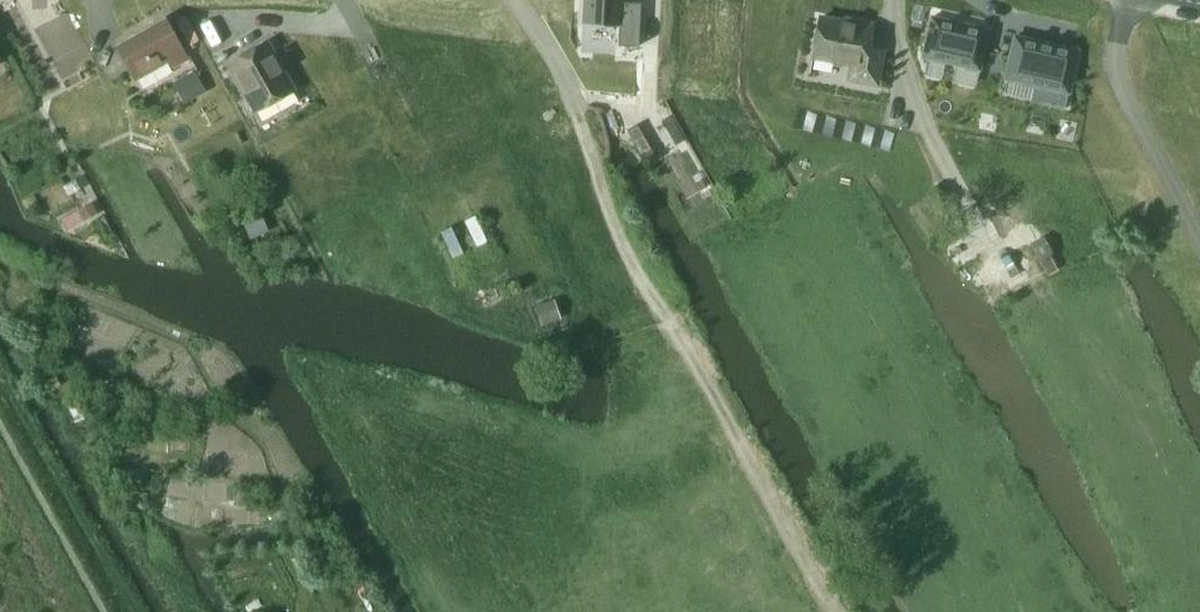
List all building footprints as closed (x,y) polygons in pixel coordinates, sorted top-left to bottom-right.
[(585,19),(618,21),(618,38),(635,39),(636,1),(620,0),(586,0),(585,19)] [(927,12),(928,6),(916,4),(911,25),(921,27),(924,11),(927,12)] [(929,15),(920,56),(978,69),(987,28),(929,15)] [(873,24),(855,21),(855,22),(819,16),(812,56),(852,63),(850,78),(876,83),(883,48),(869,45),(873,24)] [(143,29),(121,42),(129,55),(123,59),(129,69),(135,80),(168,61),(172,68),(189,59),(165,17),(151,25),(154,29),(145,34),(143,29)] [(1013,35),(1004,77),(1067,92),(1076,50),(1013,35)] [(294,87),(291,81),(267,39),(236,57),(228,61),(254,109),(294,87)] [(193,70),(177,79),(189,99),(204,90),(193,70)] [(92,202),(78,210),(84,221),(98,213),(92,202)] [(269,232),(259,209),(240,218),(251,241),(269,232)] [(1048,241),(1033,250),(1039,261),(1050,255),(1055,252),(1048,241)] [(1050,255),(1039,261),(1047,275),(1057,269),(1050,255)] [(554,299),(534,307),(541,326),(561,319),(554,299)] [(91,375),(87,386),(101,392),(106,381),(91,375)] [(282,506),(269,509),(273,523),(285,520),(282,506)]
